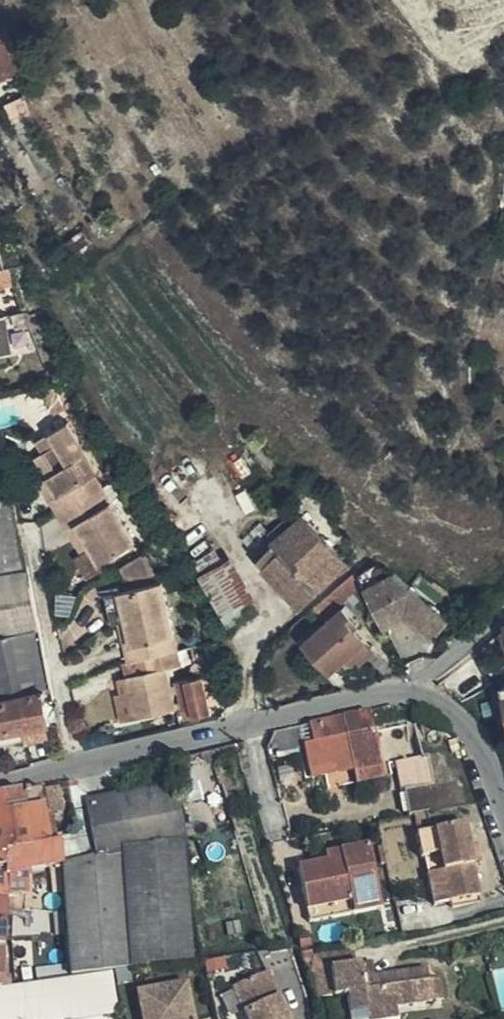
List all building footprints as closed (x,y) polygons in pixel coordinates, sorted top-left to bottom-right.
[(5,8),(0,9),(0,45),(6,58),(16,52),(5,8)] [(61,389),(44,370),(32,382),(49,401),(61,389)] [(52,480),(87,459),(92,456),(61,405),(29,425),(37,437),(48,456),(41,461),(52,480)] [(48,456),(37,437),(29,442),(41,461),(48,456)] [(52,500),(96,473),(87,459),(52,480),(44,486),(52,500)] [(32,466),(44,486),(52,480),(41,461),(32,466)] [(129,526),(96,473),(52,500),(61,513),(69,508),(85,532),(94,547),(129,526)] [(21,559),(14,524),(5,481),(0,481),(0,561),(21,559)] [(275,510),(264,519),(267,522),(250,537),(263,551),(261,553),(297,593),(344,549),(299,500),(281,516),(275,510)] [(76,538),(85,532),(69,508),(61,513),(76,538)] [(126,562),(149,557),(138,541),(113,552),(117,561),(126,562)] [(203,568),(228,620),(262,604),(237,553),(203,568)] [(38,675),(35,653),(27,615),(32,614),(21,559),(0,561),(0,681),(38,675)] [(125,646),(174,635),(157,564),(114,573),(121,604),(127,628),(121,629),(125,646)] [(364,579),(385,617),(405,607),(434,632),(451,613),(439,602),(395,565),(364,579)] [(121,604),(114,573),(99,577),(107,607),(115,605),(121,604)] [(301,632),(329,661),(364,629),(353,616),(357,612),(341,595),(301,632)] [(115,605),(121,629),(127,628),(121,604),(115,605)] [(364,629),(329,661),(335,667),(370,635),(364,629)] [(130,703),(172,693),(166,669),(162,653),(178,649),(174,635),(125,646),(120,647),(123,661),(120,662),(130,703)] [(118,705),(130,703),(120,662),(115,663),(117,677),(112,678),(118,705)] [(205,663),(187,665),(175,667),(179,704),(210,700),(205,663)] [(46,722),(38,675),(0,681),(0,730),(46,722)] [(366,715),(306,728),(309,746),(299,749),(305,775),(332,768),(334,776),(351,772),(352,778),(379,772),(366,715)] [(403,802),(459,791),(438,757),(411,763),(407,744),(391,747),(403,802)] [(332,768),(305,775),(307,782),(334,776),(332,768)] [(0,784),(0,846),(1,846),(0,840),(53,832),(55,852),(60,898),(62,920),(64,945),(65,952),(66,964),(108,960),(127,957),(117,842),(99,845),(86,787),(85,781),(66,783),(64,769),(0,784)] [(165,833),(180,830),(166,771),(153,774),(165,833)] [(381,781),(379,772),(352,778),(354,787),(381,781)] [(117,842),(136,838),(165,833),(153,774),(103,783),(117,840),(117,842)] [(103,783),(86,787),(99,845),(117,842),(117,840),(103,783)] [(478,883),(472,852),(468,830),(465,810),(416,820),(421,845),(424,844),(433,892),(478,883)] [(468,830),(472,852),(482,850),(478,829),(468,830)] [(147,955),(190,949),(180,830),(165,833),(136,838),(147,955)] [(0,840),(1,846),(1,859),(12,858),(55,852),(53,832),(0,840)] [(363,833),(337,839),(339,847),(325,850),(295,858),(306,899),(376,882),(363,833)] [(127,957),(147,955),(136,838),(117,842),(127,957)] [(339,847),(337,839),(323,842),(325,850),(339,847)] [(12,858),(1,859),(3,885),(16,883),(12,858)] [(379,892),(376,882),(306,899),(308,910),(379,892)] [(62,920),(60,898),(50,899),(52,919),(62,920)] [(13,946),(64,945),(62,920),(52,919),(12,920),(13,946)] [(365,948),(353,951),(355,966),(367,964),(365,948)] [(355,966),(353,951),(322,957),(326,983),(336,981),(340,1003),(387,994),(435,986),(431,963),(421,965),(419,955),(367,964),(355,966)] [(11,972),(66,964),(65,952),(9,958),(11,972)] [(187,978),(135,991),(141,1018),(197,1018),(187,978)] [(241,978),(240,1018),(292,1018),(293,979),(241,978)] [(387,994),(340,1003),(341,1011),(389,1003),(387,994)]
